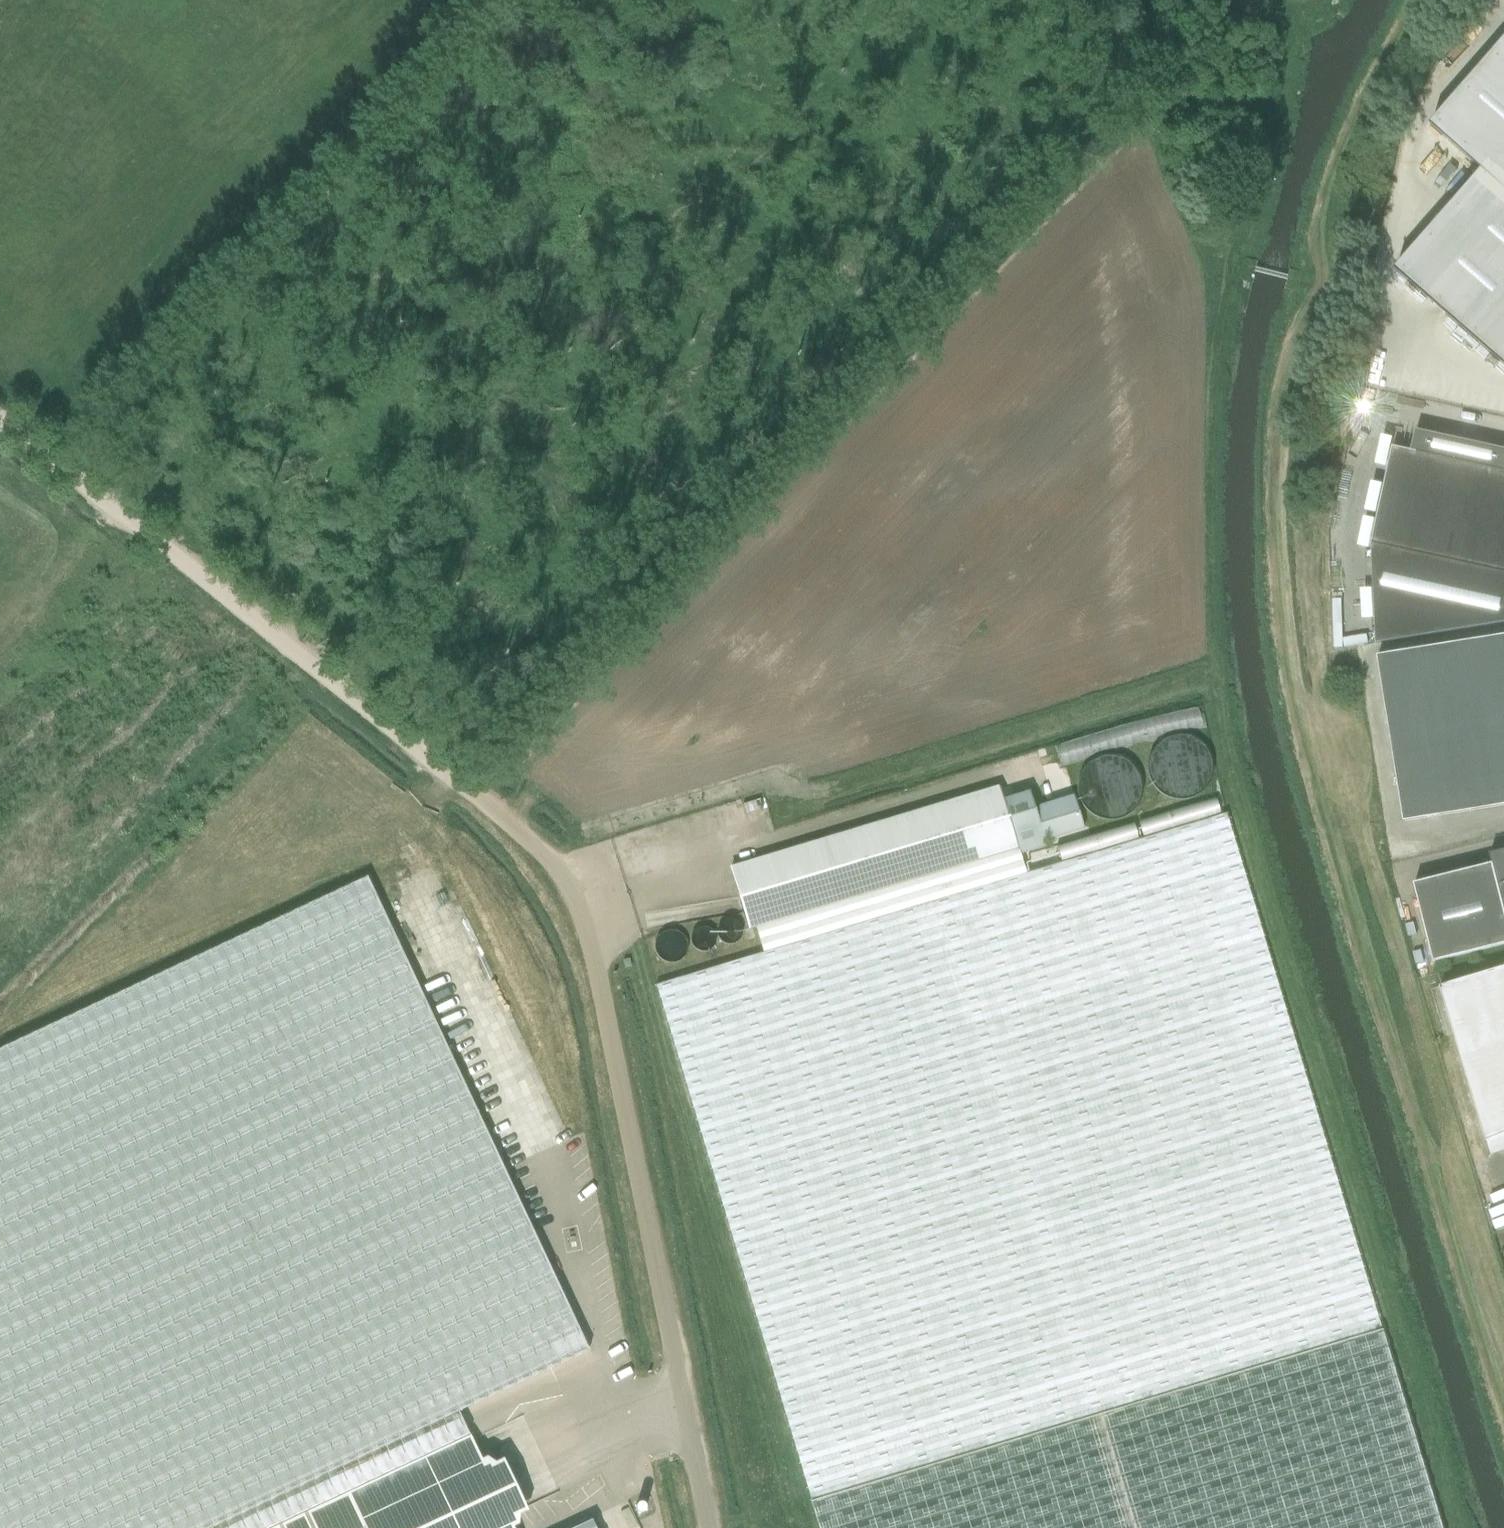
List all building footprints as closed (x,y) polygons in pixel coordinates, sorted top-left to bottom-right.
[(1395,270),(1503,366),(1503,41),(1431,125),(1482,170),(1395,270)] [(1371,544),(1376,644),(1503,623),(1503,449),(1416,429),(1411,450),(1393,446),(1371,544)] [(1378,655),(1391,738),(1503,720),(1503,635),(1378,655)] [(1391,738),(1404,821),(1503,805),(1503,720),(1391,738)] [(1381,1330),(1225,814),(1025,874),(1020,854),(1046,846),(1044,841),(1083,829),(1073,796),(1034,808),(1029,792),(1003,800),(999,786),(731,867),(750,929),(756,927),(763,953),(656,985),(811,1501),(819,1527),(1440,1527),(1381,1330)] [(1490,853),(1492,863),(1414,883),(1434,962),(1503,945),(1503,850),(1490,853)] [(470,1436),(459,1412),(589,1351),(367,878),(0,1050),(0,1527),(514,1527),(513,1526),(518,1524),(519,1514),(527,1510),(504,1460),(495,1464),(487,1458),(482,1460),(470,1436)] [(1441,986),(1487,1142),(1503,1134),(1503,967),(1441,986)] [(592,1520),(574,1527),(596,1527),(592,1520)]
